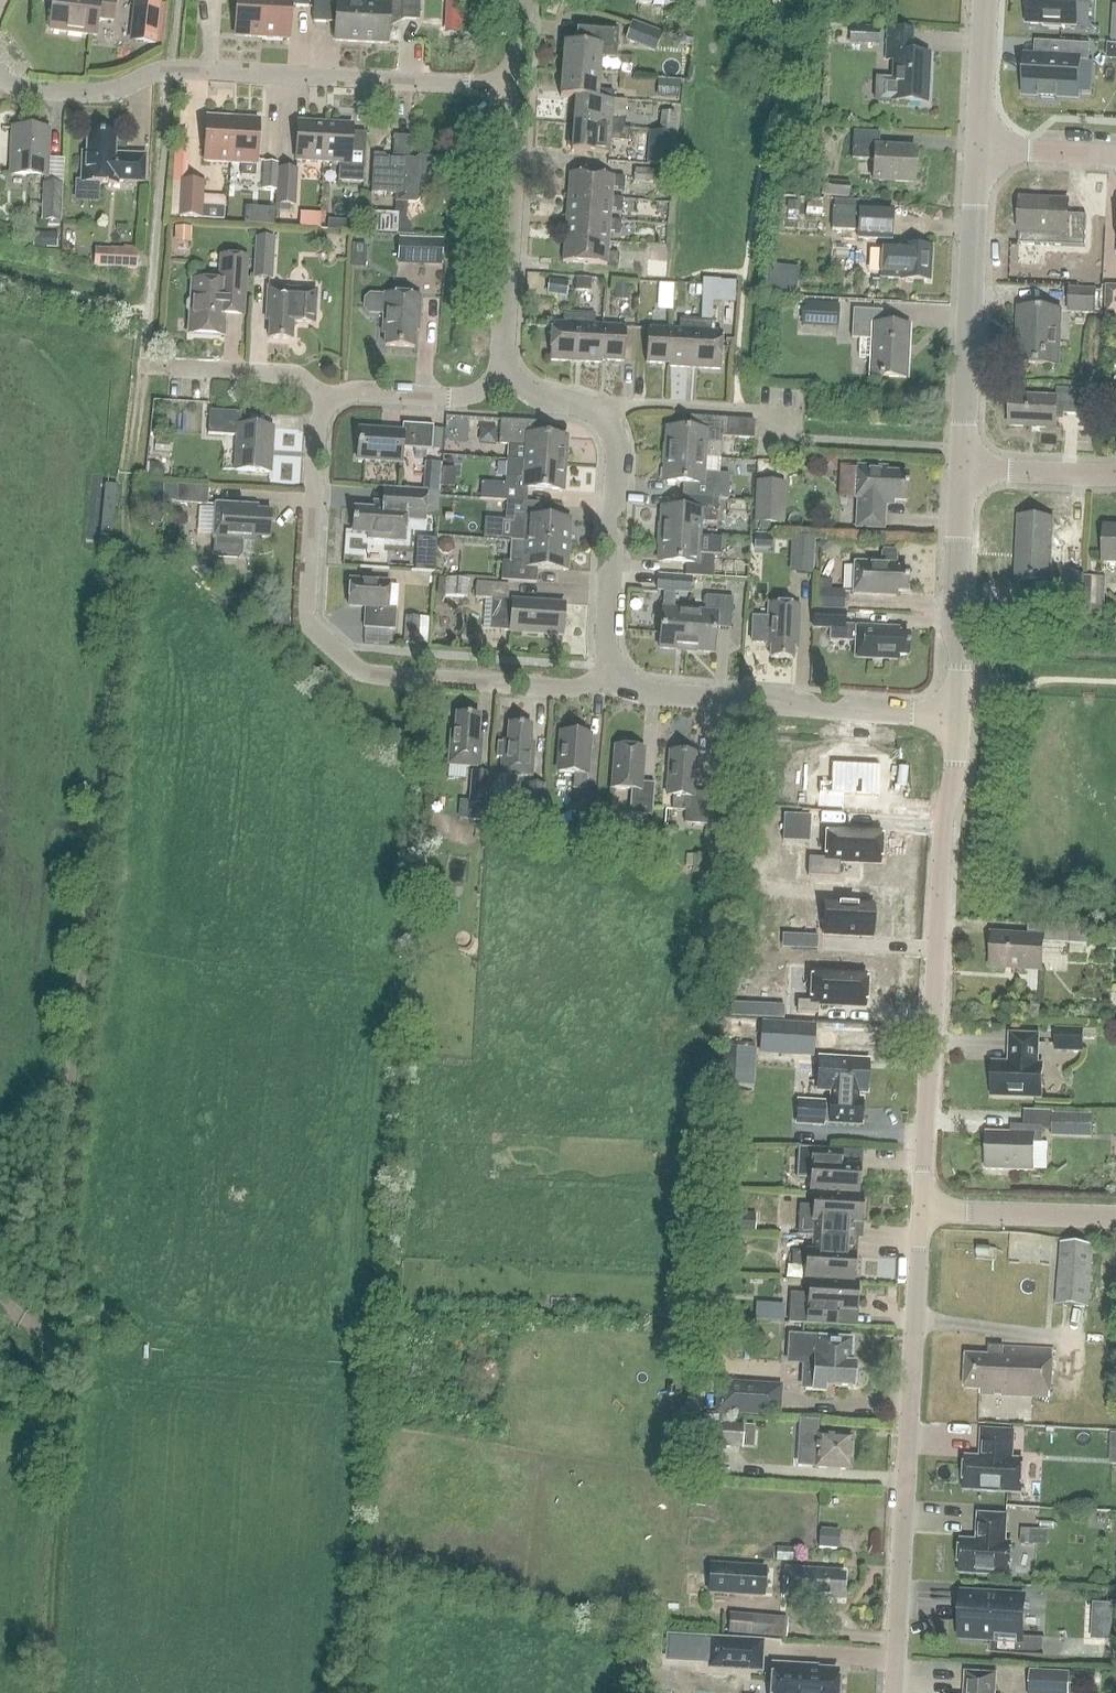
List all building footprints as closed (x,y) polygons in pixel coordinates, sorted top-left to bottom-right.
[(95,36),(97,19),(113,21),(115,0),(53,0),(49,30),(95,36)] [(131,15),(159,18),(162,0),(133,0),(131,15)] [(264,0),(236,0),(234,35),(262,37),(264,0)] [(262,37),(289,38),(290,5),(308,6),(308,0),(264,0),(262,37)] [(361,42),(363,3),(348,2),(348,0),(314,0),(312,21),(335,23),(334,41),(361,42)] [(363,3),(361,42),(387,44),(388,18),(418,19),(419,0),(377,0),(377,3),(363,3)] [(460,0),(444,0),(440,4),(450,13),(462,2),(460,0)] [(1018,6),(1021,6),(1020,23),(1037,24),(1037,27),(1055,28),(1055,25),(1069,26),(1070,2),(1084,3),(1084,0),(1019,0),(1018,6)] [(636,44),(643,26),(632,22),(625,40),(636,44)] [(561,70),(599,73),(600,56),(614,57),(616,27),(577,24),(575,44),(563,43),(561,70)] [(862,44),(879,45),(879,25),(850,24),(849,32),(863,32),(862,44)] [(879,100),(893,100),(928,102),(929,54),(912,53),(913,28),(889,27),(888,58),(895,58),(894,79),(879,79),(879,100)] [(1075,61),(1089,62),(1090,45),(1050,42),(1049,58),(1025,56),(1023,93),(1040,94),(1039,99),(1056,100),(1056,94),(1073,95),(1075,61)] [(559,97),(575,98),(612,101),(613,91),(598,90),(599,73),(561,70),(559,97)] [(680,80),(658,79),(656,97),(678,98),(680,80)] [(573,124),(624,128),(625,118),(611,117),(612,101),(575,98),(573,124)] [(658,131),(673,132),(675,113),(660,111),(658,131)] [(230,163),(232,118),(207,116),(204,161),(230,163)] [(258,119),(232,118),(230,163),(241,163),(241,176),(255,176),(258,119)] [(325,123),(298,121),(296,162),(323,163),(325,123)] [(325,123),(323,163),(339,164),(338,181),(363,182),(365,151),(350,151),(352,124),(325,123)] [(628,129),(624,128),(573,124),(571,151),(608,154),(610,136),(627,138),(628,129)] [(46,176),(48,129),(12,128),(10,174),(46,176)] [(81,180),(81,182),(99,182),(117,183),(118,180),(144,182),(145,155),(114,154),(115,132),(87,131),(87,153),(82,153),(81,180)] [(649,131),(646,163),(669,165),(672,133),(649,131)] [(914,181),(916,150),(879,148),(880,132),(854,131),(853,158),(874,159),(873,179),(914,181)] [(373,154),(370,193),(395,194),(395,202),(407,203),(415,203),(419,200),(420,190),(428,190),(429,177),(431,177),(432,157),(409,156),(410,136),(393,136),(392,155),(373,154)] [(277,163),(263,163),(262,189),(276,190),(277,163)] [(295,205),(297,169),(278,168),(277,204),(295,205)] [(634,168),(633,181),(653,183),(654,170),(634,168)] [(823,195),(847,197),(848,182),(826,181),(827,169),(814,168),(814,177),(810,177),(810,187),(823,188),(823,195)] [(611,206),(610,209),(622,210),(622,199),(611,198),(612,188),(623,189),(624,177),(613,177),(613,176),(569,173),(567,202),(611,206)] [(170,216),(223,219),(225,197),(203,195),(204,183),(172,181),(170,216)] [(61,222),(62,184),(43,183),(41,221),(61,222)] [(1084,245),(1085,219),(1067,218),(1068,201),(1019,199),(1018,233),(1064,235),(1063,244),(1084,245)] [(406,221),(407,203),(395,202),(394,214),(369,212),(367,231),(413,234),(413,229),(406,221)] [(609,220),(610,209),(611,206),(567,202),(564,232),(608,235),(609,232),(620,233),(621,221),(609,220)] [(856,239),(891,240),(892,208),(831,206),(831,229),(856,230),(856,239)] [(326,229),(350,231),(351,221),(327,219),(326,229)] [(190,226),(175,226),(174,243),(190,243),(190,226)] [(608,235),(564,232),(562,262),(606,265),(606,264),(617,265),(618,254),(607,253),(608,235)] [(58,234),(41,233),(40,246),(57,248),(58,234)] [(272,279),(274,238),(256,236),(253,278),(272,279)] [(442,241),(398,238),(396,264),(441,267),(442,241)] [(880,251),(870,251),(869,271),(879,271),(879,278),(929,281),(931,247),(902,246),(880,245),(880,251)] [(137,249),(110,248),(109,268),(136,269),(137,249)] [(243,316),(247,257),(220,255),(218,281),(191,280),(188,333),(224,335),(225,315),(243,316)] [(568,281),(548,278),(546,293),(566,296),(568,281)] [(574,291),(590,292),(591,279),(575,278),(574,291)] [(628,301),(629,284),(614,283),(613,301),(628,301)] [(1106,285),(1105,317),(1115,317),(1115,285),(1106,285)] [(315,323),(317,291),(267,288),(265,320),(269,320),(268,338),(291,340),(292,322),(315,323)] [(1102,290),(1068,288),(1067,312),(1101,314),(1102,290)] [(368,314),(383,315),(382,333),(385,333),(384,346),(414,347),(415,330),(417,330),(420,296),(368,293),(363,298),(363,308),(368,314)] [(802,303),(802,318),(838,320),(839,305),(802,303)] [(871,358),(870,376),(906,378),(909,326),(881,325),(881,311),(853,309),(852,338),(859,339),(858,358),(871,358)] [(1057,365),(1060,311),(1020,309),(1017,363),(1057,365)] [(701,310),(700,320),(696,320),(693,368),(719,369),(721,332),(710,331),(711,311),(701,310)] [(549,360),(575,361),(577,314),(563,313),(562,323),(551,323),(549,360)] [(601,363),(601,360),(603,326),(594,325),(594,315),(577,314),(575,361),(601,363)] [(667,366),(693,368),(696,320),(679,319),(678,330),(670,329),(668,364),(667,366)] [(603,326),(601,360),(623,361),(625,327),(603,326)] [(668,364),(670,329),(647,328),(645,362),(668,364)] [(1097,415),(1098,391),(1057,389),(1057,398),(1010,395),(1009,426),(1056,428),(1056,413),(1097,415)] [(207,430),(206,397),(156,399),(157,432),(207,430)] [(268,472),(271,427),(239,425),(240,412),(209,410),(207,434),(238,436),(235,470),(268,472)] [(754,421),(722,419),(689,417),(688,429),(666,428),(664,455),(704,458),(705,442),(721,443),(721,437),(752,439),(754,421)] [(524,461),(564,464),(566,437),(546,436),(547,423),(500,420),(498,445),(507,445),(506,460),(524,461)] [(415,449),(415,454),(431,455),(433,426),(402,424),(401,432),(359,429),(356,459),(400,462),(401,448),(415,449)] [(495,444),(495,427),(479,426),(479,443),(495,444)] [(726,499),(728,474),(719,474),(703,473),(704,458),(664,455),(662,482),(684,483),(684,496),(717,499),(726,499)] [(822,456),(821,471),(836,472),(837,457),(822,456)] [(562,491),(564,464),(524,461),(506,460),(504,483),(481,481),(480,499),(506,501),(524,502),(525,489),(562,491)] [(424,461),(422,489),(427,489),(427,492),(439,493),(441,463),(424,461)] [(148,477),(163,478),(163,470),(158,463),(149,462),(148,477)] [(856,466),(854,499),(857,499),(856,527),(883,529),(885,500),(906,501),(907,473),(886,472),(886,468),(856,466)] [(755,479),(753,522),(783,523),(785,480),(755,479)] [(160,525),(161,501),(162,484),(162,483),(147,482),(145,524),(160,525)] [(117,485),(104,483),(100,534),(112,535),(117,485)] [(161,501),(206,503),(207,486),(162,484),(161,501)] [(424,516),(424,509),(426,492),(422,491),(383,489),(381,506),(373,506),(373,510),(353,509),(351,533),(367,534),(366,538),(404,541),(405,521),(424,522),(424,516)] [(424,516),(437,517),(439,493),(427,492),(427,489),(422,489),(422,491),(426,492),(424,509),(424,516)] [(659,535),(699,537),(700,522),(716,523),(717,499),(684,496),(683,509),(661,508),(659,535)] [(504,520),(512,520),(510,541),(567,545),(569,520),(540,518),(541,503),(524,502),(506,501),(504,520)] [(213,539),(215,539),(214,553),(217,557),(236,558),(240,554),(240,540),(254,541),(255,537),(269,538),(270,511),(256,510),(256,506),(215,503),(213,539)] [(1054,519),(1017,517),(1014,580),(1050,581),(1052,561),(1059,561),(1059,549),(1052,548),(1054,519)] [(1105,528),(1103,563),(1115,563),(1115,529),(1105,528)] [(815,543),(823,554),(835,545),(827,534),(815,543)] [(699,537),(659,535),(657,562),(685,563),(685,575),(712,577),(714,554),(719,554),(720,539),(699,537)] [(772,536),(754,535),(753,547),(772,548),(772,536)] [(791,535),(789,572),(811,573),(812,536),(791,535)] [(566,570),(567,545),(510,541),(509,562),(502,561),(500,580),(536,583),(537,568),(566,570)] [(880,553),(879,564),(854,563),(853,594),(896,595),(896,591),(906,592),(907,569),(897,569),(898,554),(895,549),(883,549),(880,553)] [(389,570),(378,569),(377,581),(349,579),(347,606),(364,607),(363,627),(394,629),(395,608),(387,608),(389,570)] [(1062,613),(1080,613),(1082,574),(1064,573),(1062,613)] [(690,590),(691,577),(660,574),(659,588),(690,590)] [(1098,575),(1082,574),(1080,613),(1090,614),(1091,605),(1096,605),(1098,575)] [(468,579),(446,577),(444,596),(466,597),(468,579)] [(489,629),(510,631),(510,633),(561,636),(563,603),(508,599),(509,584),(476,582),(475,598),(491,599),(489,629)] [(843,608),(843,590),(819,589),(818,607),(843,608)] [(659,648),(686,650),(688,610),(673,609),(675,593),(663,592),(659,648)] [(688,610),(686,650),(713,652),(715,628),(730,629),(733,598),(705,596),(704,612),(688,610)] [(799,606),(768,605),(768,617),(751,616),(750,644),(766,644),(766,647),(770,648),(770,658),(792,659),(793,649),(797,649),(799,606)] [(829,640),(855,641),(854,658),(897,660),(897,655),(907,656),(909,634),(899,633),(899,629),(844,626),(844,611),(813,610),(813,628),(830,628),(829,640)] [(428,617),(405,616),(403,642),(426,644),(428,617)] [(479,767),(481,735),(477,734),(479,716),(456,715),(454,733),(451,732),(448,765),(479,767)] [(499,758),(501,758),(500,774),(531,777),(534,744),(530,743),(531,726),(508,724),(507,742),(503,741),(503,743),(500,743),(497,745),(496,755),(499,758)] [(585,790),(589,735),(561,732),(558,772),(574,773),(573,789),(585,790)] [(641,782),(644,749),(614,747),(611,788),(631,790),(629,814),(651,816),(654,783),(641,782)] [(685,811),(684,823),(706,825),(708,794),(693,793),(696,753),(669,751),(666,795),(673,796),(672,810),(685,811)] [(817,807),(843,808),(844,795),(879,797),(880,765),(831,763),(830,783),(818,782),(817,807)] [(487,806),(489,773),(470,772),(467,820),(483,821),(484,806),(487,806)] [(545,784),(526,783),(523,817),(542,819),(545,784)] [(598,793),(582,792),(578,843),(594,844),(598,793)] [(810,816),(799,815),(798,837),(809,838),(810,816)] [(807,857),(806,875),(837,877),(838,862),(878,864),(880,832),(825,829),(824,858),(807,857)] [(703,855),(692,854),(692,870),(702,871),(703,855)] [(821,934),(870,937),(872,905),(823,903),(821,934)] [(990,948),(992,951),(991,956),(989,958),(989,962),(991,965),(991,967),(1041,970),(1042,942),(1070,944),(1087,945),(1088,926),(1028,923),(1027,936),(993,934),(992,937),(990,939),(990,948)] [(790,948),(817,950),(817,936),(791,935),(790,948)] [(1086,954),(1087,945),(1070,944),(1069,953),(1086,954)] [(863,1006),(865,975),(810,972),(808,1001),(800,1001),(799,1012),(816,1013),(816,1004),(863,1006)] [(756,1017),(783,1019),(784,1005),(757,1004),(756,1017)] [(815,1026),(763,1022),(761,1051),(814,1054),(815,1026)] [(1083,1029),(1055,1028),(1054,1052),(1082,1053),(1083,1029)] [(1041,1097),(1042,1065),(1037,1065),(1038,1035),(1010,1034),(1008,1064),(993,1064),(991,1095),(1041,1097)] [(724,1048),(723,1083),(753,1085),(755,1049),(724,1048)] [(851,1067),(852,1060),(819,1058),(817,1084),(831,1085),(830,1101),(823,1101),(823,1105),(812,1105),(813,1100),(797,1099),(795,1124),(823,1126),(823,1124),(862,1126),(863,1097),(859,1097),(859,1092),(866,1092),(868,1067),(851,1067)] [(1052,1113),(1052,1136),(1092,1137),(1092,1114),(1052,1113)] [(1041,1143),(1041,1128),(1012,1127),(1011,1134),(986,1133),(985,1170),(1033,1171),(1034,1143),(1041,1143)] [(857,1194),(858,1180),(860,1180),(860,1167),(841,1166),(842,1150),(799,1148),(797,1177),(811,1177),(810,1192),(814,1193),(814,1192),(857,1194)] [(861,1194),(857,1194),(814,1192),(814,1193),(813,1207),(800,1206),(798,1234),(811,1235),(811,1236),(851,1238),(852,1221),(862,1222),(863,1209),(860,1209),(861,1194)] [(722,1230),(738,1231),(739,1213),(723,1212),(722,1230)] [(738,1235),(722,1234),(721,1251),(737,1252),(738,1235)] [(855,1255),(850,1255),(851,1238),(811,1236),(810,1253),(793,1252),(792,1264),(806,1265),(805,1280),(809,1281),(809,1280),(852,1282),(853,1268),(855,1268),(855,1255)] [(974,1256),(973,1285),(1025,1288),(1026,1287),(1021,1287),(1022,1272),(1037,1273),(1039,1244),(1010,1243),(1009,1258),(974,1256)] [(1056,1306),(1088,1308),(1092,1246),(1059,1244),(1056,1306)] [(856,1282),(852,1282),(809,1280),(809,1281),(808,1294),(791,1293),(789,1322),(837,1325),(838,1309),(857,1310),(857,1297),(855,1297),(856,1282)] [(716,1305),(700,1304),(699,1317),(716,1318),(716,1305)] [(93,1310),(75,1309),(74,1324),(92,1325),(93,1310)] [(972,1372),(968,1372),(968,1373),(1021,1376),(1021,1360),(1037,1361),(1038,1333),(1010,1331),(1009,1347),(974,1345),(972,1372)] [(790,1361),(801,1361),(800,1389),(811,1389),(811,1392),(825,1392),(826,1384),(850,1385),(851,1382),(855,1379),(856,1372),(850,1368),(851,1339),(818,1338),(791,1337),(790,1361)] [(968,1373),(966,1401),(1001,1403),(1000,1419),(1029,1421),(1031,1392),(1015,1391),(1016,1376),(1021,1377),(1021,1376),(968,1373)] [(779,1417),(781,1384),(715,1379),(713,1412),(779,1417)] [(804,1420),(803,1432),(803,1439),(802,1451),(817,1452),(816,1467),(848,1469),(851,1435),(817,1433),(818,1421),(804,1420)] [(715,1446),(742,1448),(742,1445),(755,1446),(756,1428),(743,1427),(743,1424),(717,1422),(715,1446)] [(1021,1493),(1023,1459),(1012,1459),(1013,1432),(982,1430),(981,1457),(966,1456),(964,1490),(1021,1493)] [(1010,1575),(1011,1542),(1006,1542),(1007,1516),(979,1514),(977,1541),(961,1540),(959,1573),(1010,1575)] [(839,1530),(820,1529),(819,1549),(838,1550),(839,1530)] [(766,1566),(709,1562),(707,1593),(764,1596),(766,1566)] [(782,1598),(799,1599),(826,1601),(826,1595),(844,1596),(845,1576),(841,1576),(841,1570),(784,1567),(782,1598)] [(963,1593),(962,1599),(960,1639),(992,1640),(992,1634),(1022,1636),(1025,1596),(963,1593)] [(784,1638),(786,1618),(729,1613),(727,1633),(784,1638)] [(709,1666),(743,1668),(744,1640),(710,1638),(709,1666)] [(837,1670),(807,1668),(807,1666),(773,1664),(771,1692),(836,1692),(837,1670)] [(1029,1669),(1028,1692),(1068,1692),(1069,1672),(1029,1669)] [(1073,1681),(1095,1683),(1095,1671),(1074,1669),(1073,1681)] [(997,1674),(966,1672),(965,1692),(996,1692),(997,1674)]
